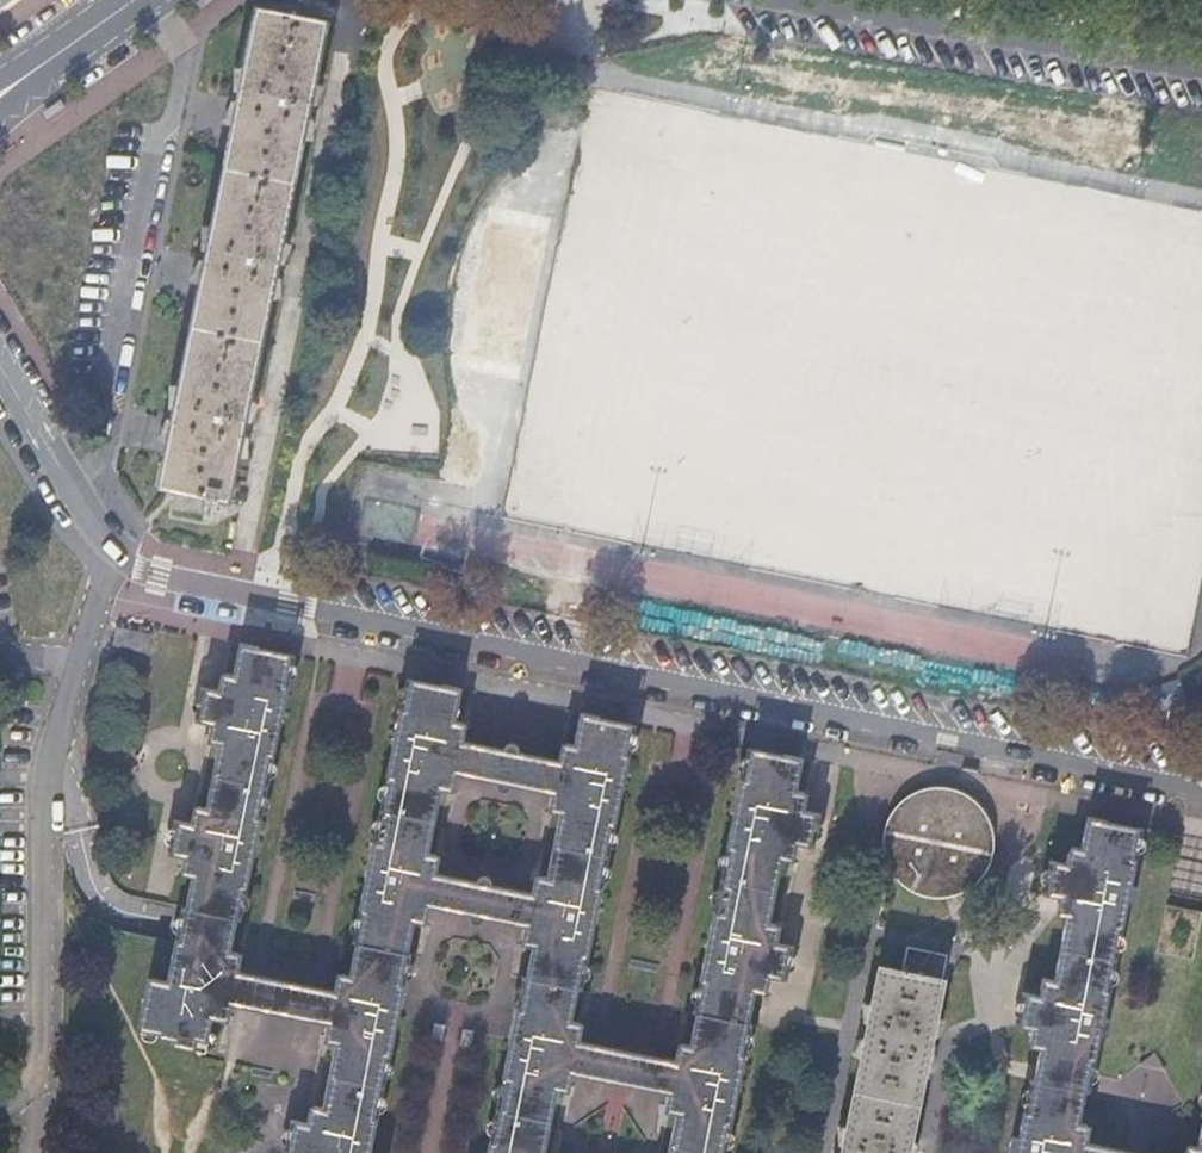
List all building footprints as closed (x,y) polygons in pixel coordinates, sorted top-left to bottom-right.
[(227,498),(324,22),(256,8),(234,110),(203,264),(172,416),(158,484),(171,487),(167,506),(200,512),(203,498),(216,501),(217,496),(227,498)] [(116,647),(150,654),(154,635),(119,629),(116,647)] [(518,925),(527,927),(525,938),(529,939),(527,945),(535,947),(522,1010),(518,1009),(503,1079),(508,1080),(494,1142),(490,1141),(487,1152),(549,1152),(546,1152),(558,1090),(567,1092),(569,1085),(573,1085),(575,1075),(619,1084),(670,1094),(667,1105),(672,1105),(670,1113),(679,1115),(671,1152),(725,1152),(731,1124),(734,1125),(749,1057),(745,1056),(758,994),(766,995),(768,988),(772,989),(774,977),(787,980),(790,963),(794,945),(781,943),(783,932),(780,931),(781,924),(772,923),(786,861),(794,863),(795,855),(799,855),(801,845),(814,848),(818,827),(821,812),(808,809),(811,800),(807,799),(809,791),(800,789),(807,758),(754,747),(748,779),(743,779),(730,848),(733,849),(720,912),(716,911),(702,981),(706,982),(693,1046),(683,1044),(682,1050),(678,1049),(676,1060),(626,1049),(583,1040),(584,1030),(581,1029),(582,1022),(574,1021),(587,957),(591,958),(606,889),(602,888),(615,825),(619,827),(633,757),(629,755),(636,723),(584,713),(578,745),(570,744),(568,751),(565,750),(564,755),(562,760),(552,758),(476,742),(468,740),(468,736),(469,731),(466,730),(468,723),(459,721),(466,689),(414,678),(407,710),(404,710),(389,779),(393,780),(380,841),(376,840),(362,911),(365,912),(352,975),(344,973),(342,980),(338,979),(335,989),(239,969),(241,960),(237,959),(239,952),(231,950),(244,887),(248,888),(263,819),(259,818),(272,755),(276,756),(291,686),(287,686),(293,654),(242,644),(235,676),(226,675),(225,680),(221,679),(219,690),(206,688),(203,704),(199,723),(212,726),(210,735),(213,736),(212,743),(220,745),(207,807),(199,806),(198,812),(193,811),(191,823),(178,820),(175,837),(171,854),(184,856),(181,868),(185,869),(184,875),(192,876),(178,940),(174,939),(165,981),(146,977),(135,1028),(155,1032),(155,1035),(169,1038),(168,1044),(202,1051),(210,1019),(223,1022),(225,1014),(229,1015),(231,1004),(328,1025),(326,1034),(331,1035),(329,1043),(337,1045),(324,1106),(316,1105),(315,1112),(310,1111),(308,1122),(295,1119),(288,1152),(291,1152),(372,1152),(379,1118),(376,1118),(389,1056),(393,1057),(407,987),(404,986),(417,923),(425,924),(427,918),(431,918),(433,907),(440,909),(518,925)] [(988,849),(991,841),(991,840),(993,832),(993,824),(991,815),(987,808),(983,802),(976,795),(969,791),(961,788),(953,786),(944,786),(935,789),(928,792),(921,797),(915,803),(911,810),(908,818),(907,826),(907,834),(909,842),(912,850),(917,857),(923,863),(930,867),(937,870),(945,872),(954,872),(963,870),(970,867),(976,863),(983,857),(988,849)] [(1025,1025),(1037,1028),(1035,1039),(1038,1039),(1037,1047),(1045,1048),(1039,1076),(1032,1113),(1029,1113),(1023,1138),(1016,1137),(1013,1152),(1178,1152),(1137,1145),(1090,1135),(1093,1123),(1083,1121),(1091,1087),(1097,1058),(1100,1059),(1105,1033),(1111,1034),(1114,1018),(1108,1017),(1114,990),(1109,989),(1122,926),(1126,927),(1132,901),(1138,902),(1142,886),(1135,884),(1140,858),(1136,858),(1142,825),(1092,815),(1085,847),(1077,846),(1076,853),(1073,852),(1070,864),(1057,861),(1053,878),(1049,899),(1063,902),(1060,914),(1072,916),(1059,980),(1047,977),(1044,990),(1032,987),(1028,1006),(1025,1025)] [(843,1152),(907,1152),(948,954),(907,945),(902,971),(881,968),(843,1152)] [(1196,1144),(1194,1152),(1201,1152),(1201,1145),(1196,1144)]
